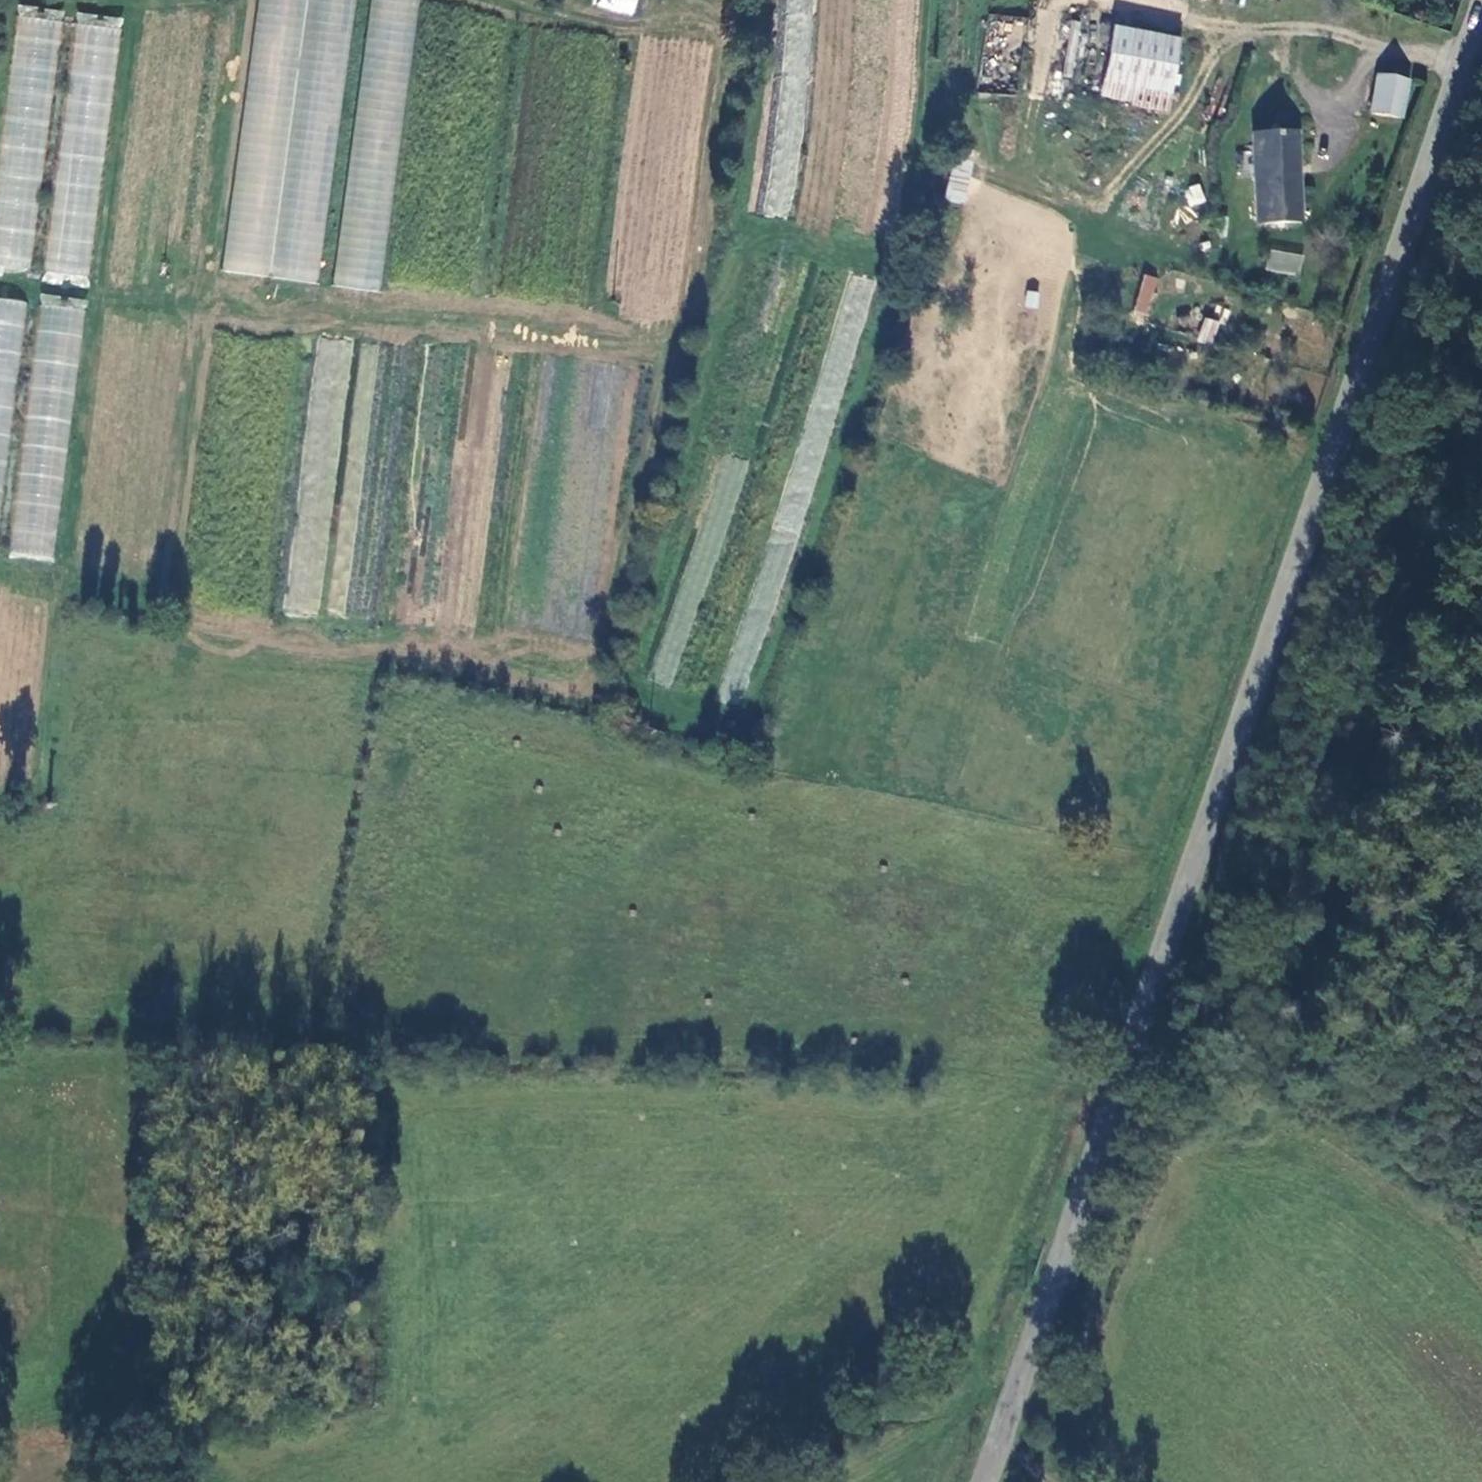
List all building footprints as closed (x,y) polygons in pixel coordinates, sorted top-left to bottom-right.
[(224,273),(320,284),(353,0),(256,0),(224,273)] [(336,286),(383,291),(416,0),(368,0),(336,286)] [(635,15),(638,0),(599,0),(597,8),(635,15)] [(18,5),(1,159),(3,159),(0,181),(42,185),(60,10),(18,5)] [(76,200),(99,203),(120,17),(77,12),(57,188),(77,190),(76,200)] [(1173,106),(1185,41),(1118,28),(1105,93),(1173,106)] [(1404,114),(1408,79),(1376,71),(1372,107),(1404,114)] [(1264,220),(1305,218),(1301,128),(1260,130),(1264,220)] [(971,160),(949,159),(946,201),(968,203),(971,160)] [(1200,184),(1183,189),(1188,207),(1206,202),(1200,184)] [(1269,248),(1265,270),(1299,276),(1302,254),(1269,248)] [(1149,314),(1159,277),(1144,273),(1133,310),(1149,314)] [(41,293),(20,475),(47,479),(41,536),(56,538),(84,298),(41,293)] [(24,300),(0,297),(0,526),(24,300)] [(1198,342),(1214,345),(1218,320),(1202,317),(1198,342)]
